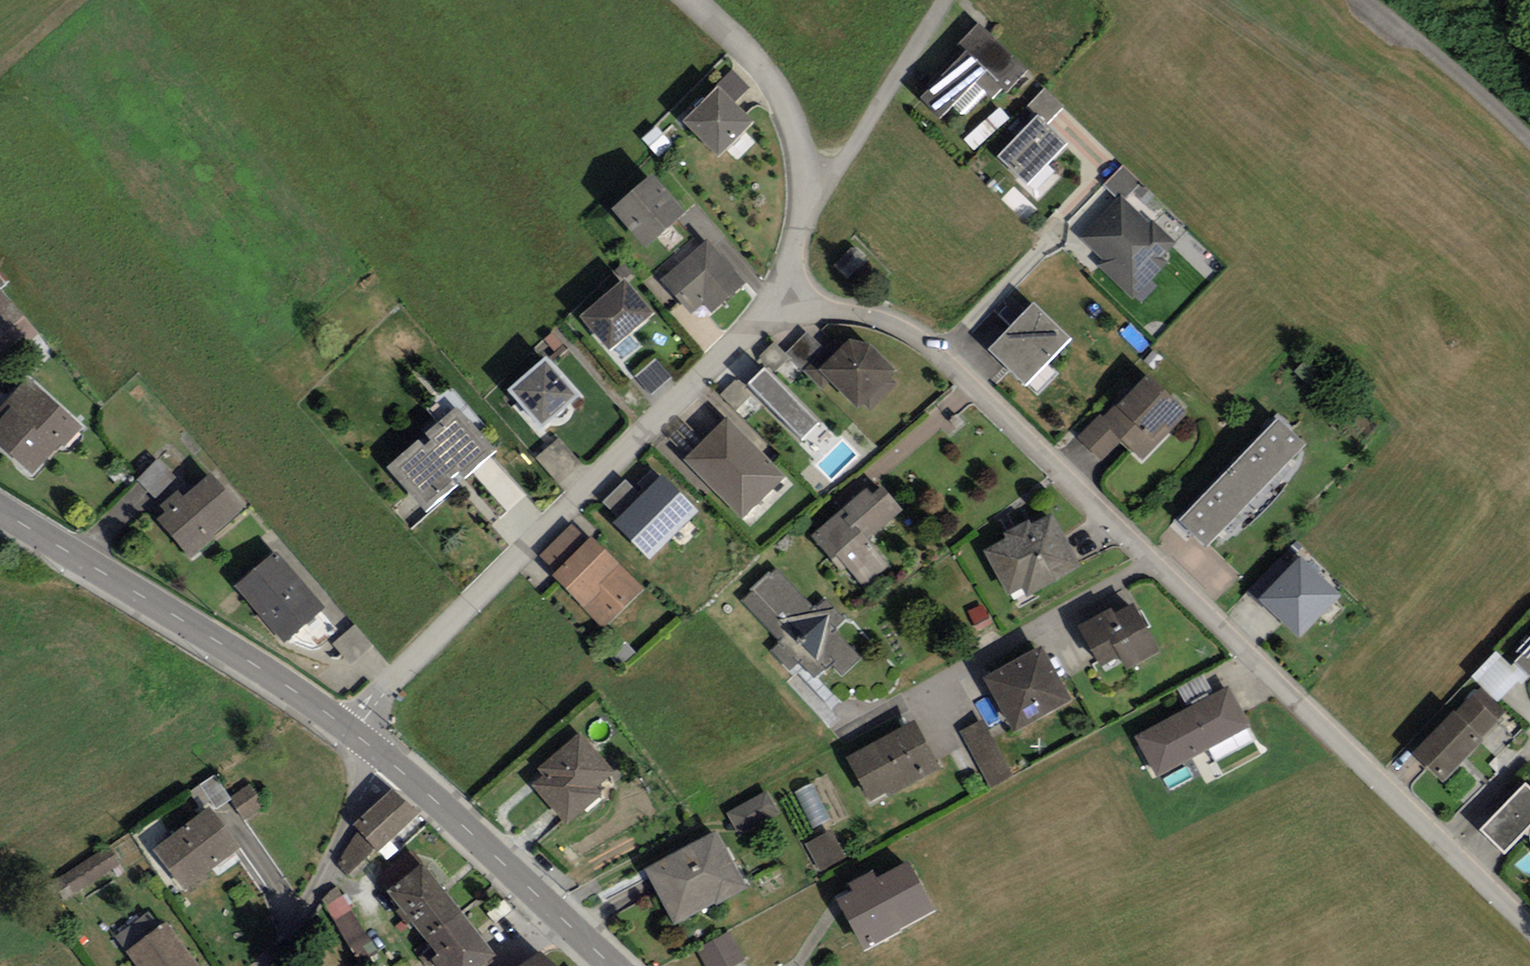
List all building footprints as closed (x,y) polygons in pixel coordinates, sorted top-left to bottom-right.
[(1021,75),(973,27),(945,55),(993,102),(1021,75)] [(738,98),(749,86),(735,74),(724,86),(738,98)] [(1054,115),(1063,106),(1048,91),(1039,100),(1054,115)] [(712,92),(677,122),(709,159),(744,129),(712,92)] [(1067,149),(1037,121),(999,161),(1028,189),(1067,149)] [(608,209),(639,248),(674,221),(643,182),(608,209)] [(1115,203),(1082,241),(1104,260),(1097,269),(1129,296),(1159,261),(1153,256),(1167,241),(1148,224),(1145,228),(1115,203)] [(700,243),(660,280),(689,312),(700,301),(709,311),(738,284),(700,243)] [(620,283),(576,321),(603,352),(647,315),(620,283)] [(32,331),(0,295),(0,359),(32,331)] [(1026,310),(984,353),(1019,387),(1061,344),(1026,310)] [(851,339),(819,371),(858,410),(890,378),(851,339)] [(767,354),(784,367),(793,354),(776,342),(767,354)] [(659,362),(641,376),(654,391),(671,377),(659,362)] [(569,397),(539,363),(504,393),(534,427),(569,397)] [(767,368),(744,390),(801,448),(824,425),(767,368)] [(1139,382),(1082,441),(1099,458),(1118,438),(1137,457),(1176,416),(1139,382)] [(0,420),(0,450),(28,475),(70,427),(26,389),(0,420)] [(384,470),(420,512),(489,453),(452,411),(422,437),(426,441),(417,448),(414,444),(384,470)] [(1271,422),(1176,524),(1205,551),(1300,449),(1271,422)] [(720,424),(683,461),(738,517),(775,480),(720,424)] [(560,484),(584,463),(562,438),(538,458),(560,484)] [(134,483),(150,498),(178,468),(162,453),(134,483)] [(206,479),(158,524),(190,559),(238,514),(206,479)] [(698,516),(662,481),(614,529),(650,565),(698,516)] [(863,493),(811,538),(856,590),(884,566),(862,541),(894,513),(876,493),(869,500),(863,493)] [(1017,586),(1020,593),(1070,566),(1044,518),(984,551),(1006,592),(1017,586)] [(586,543),(551,579),(599,625),(634,589),(586,543)] [(271,558),(235,588),(279,641),(315,610),(271,558)] [(1259,604),(1293,571),(1280,559),(1245,594),(1262,611),(1264,609),(1259,604)] [(1342,600),(1301,561),(1293,571),(1259,604),(1264,609),(1301,643),(1342,600)] [(810,612),(773,572),(754,589),(759,594),(743,609),(812,683),(828,668),(834,675),(852,658),(827,630),(836,622),(819,603),(810,612)] [(1105,614),(1075,629),(1094,668),(1116,658),(1119,664),(1151,649),(1131,608),(1108,619),(1105,614)] [(337,641),(352,663),(375,647),(360,625),(337,641)] [(1529,681),(1529,653),(1516,668),(1529,681)] [(1037,655),(983,684),(1008,730),(1063,700),(1037,655)] [(1473,697),(1453,717),(1479,742),(1507,713),(1479,686),(1471,695),(1473,697)] [(1131,739),(1152,777),(1242,728),(1222,690),(1131,739)] [(1413,758),(1443,787),(1483,746),(1479,742),(1453,717),(1413,758)] [(980,725),(962,734),(990,784),(1008,775),(980,725)] [(910,728),(846,760),(867,801),(931,770),(910,728)] [(556,770),(533,788),(558,820),(590,796),(585,788),(603,775),(575,739),(548,760),(556,770)] [(232,801),(214,776),(201,786),(217,811),(232,801)] [(253,784),(231,798),(245,820),(267,806),(253,784)] [(798,795),(816,828),(833,819),(815,786),(798,795)] [(1526,788),(1478,834),(1504,861),(1529,835),(1529,792),(1526,788)] [(373,847),(408,813),(389,793),(353,827),(373,847)] [(150,854),(179,890),(231,848),(202,812),(150,854)] [(826,834),(804,846),(820,876),(842,865),(826,834)] [(710,841),(646,875),(672,924),(736,890),(710,841)] [(110,848),(64,876),(76,895),(121,866),(110,848)] [(903,869),(839,902),(862,946),(926,913),(903,869)] [(387,894),(421,942),(413,948),(426,965),(479,965),(486,962),(423,870),(387,894)] [(360,962),(379,952),(345,889),(326,899),(360,962)] [(139,965),(191,965),(160,925),(127,950),(139,965)] [(696,953),(704,965),(730,965),(739,961),(725,937),(696,953)]
